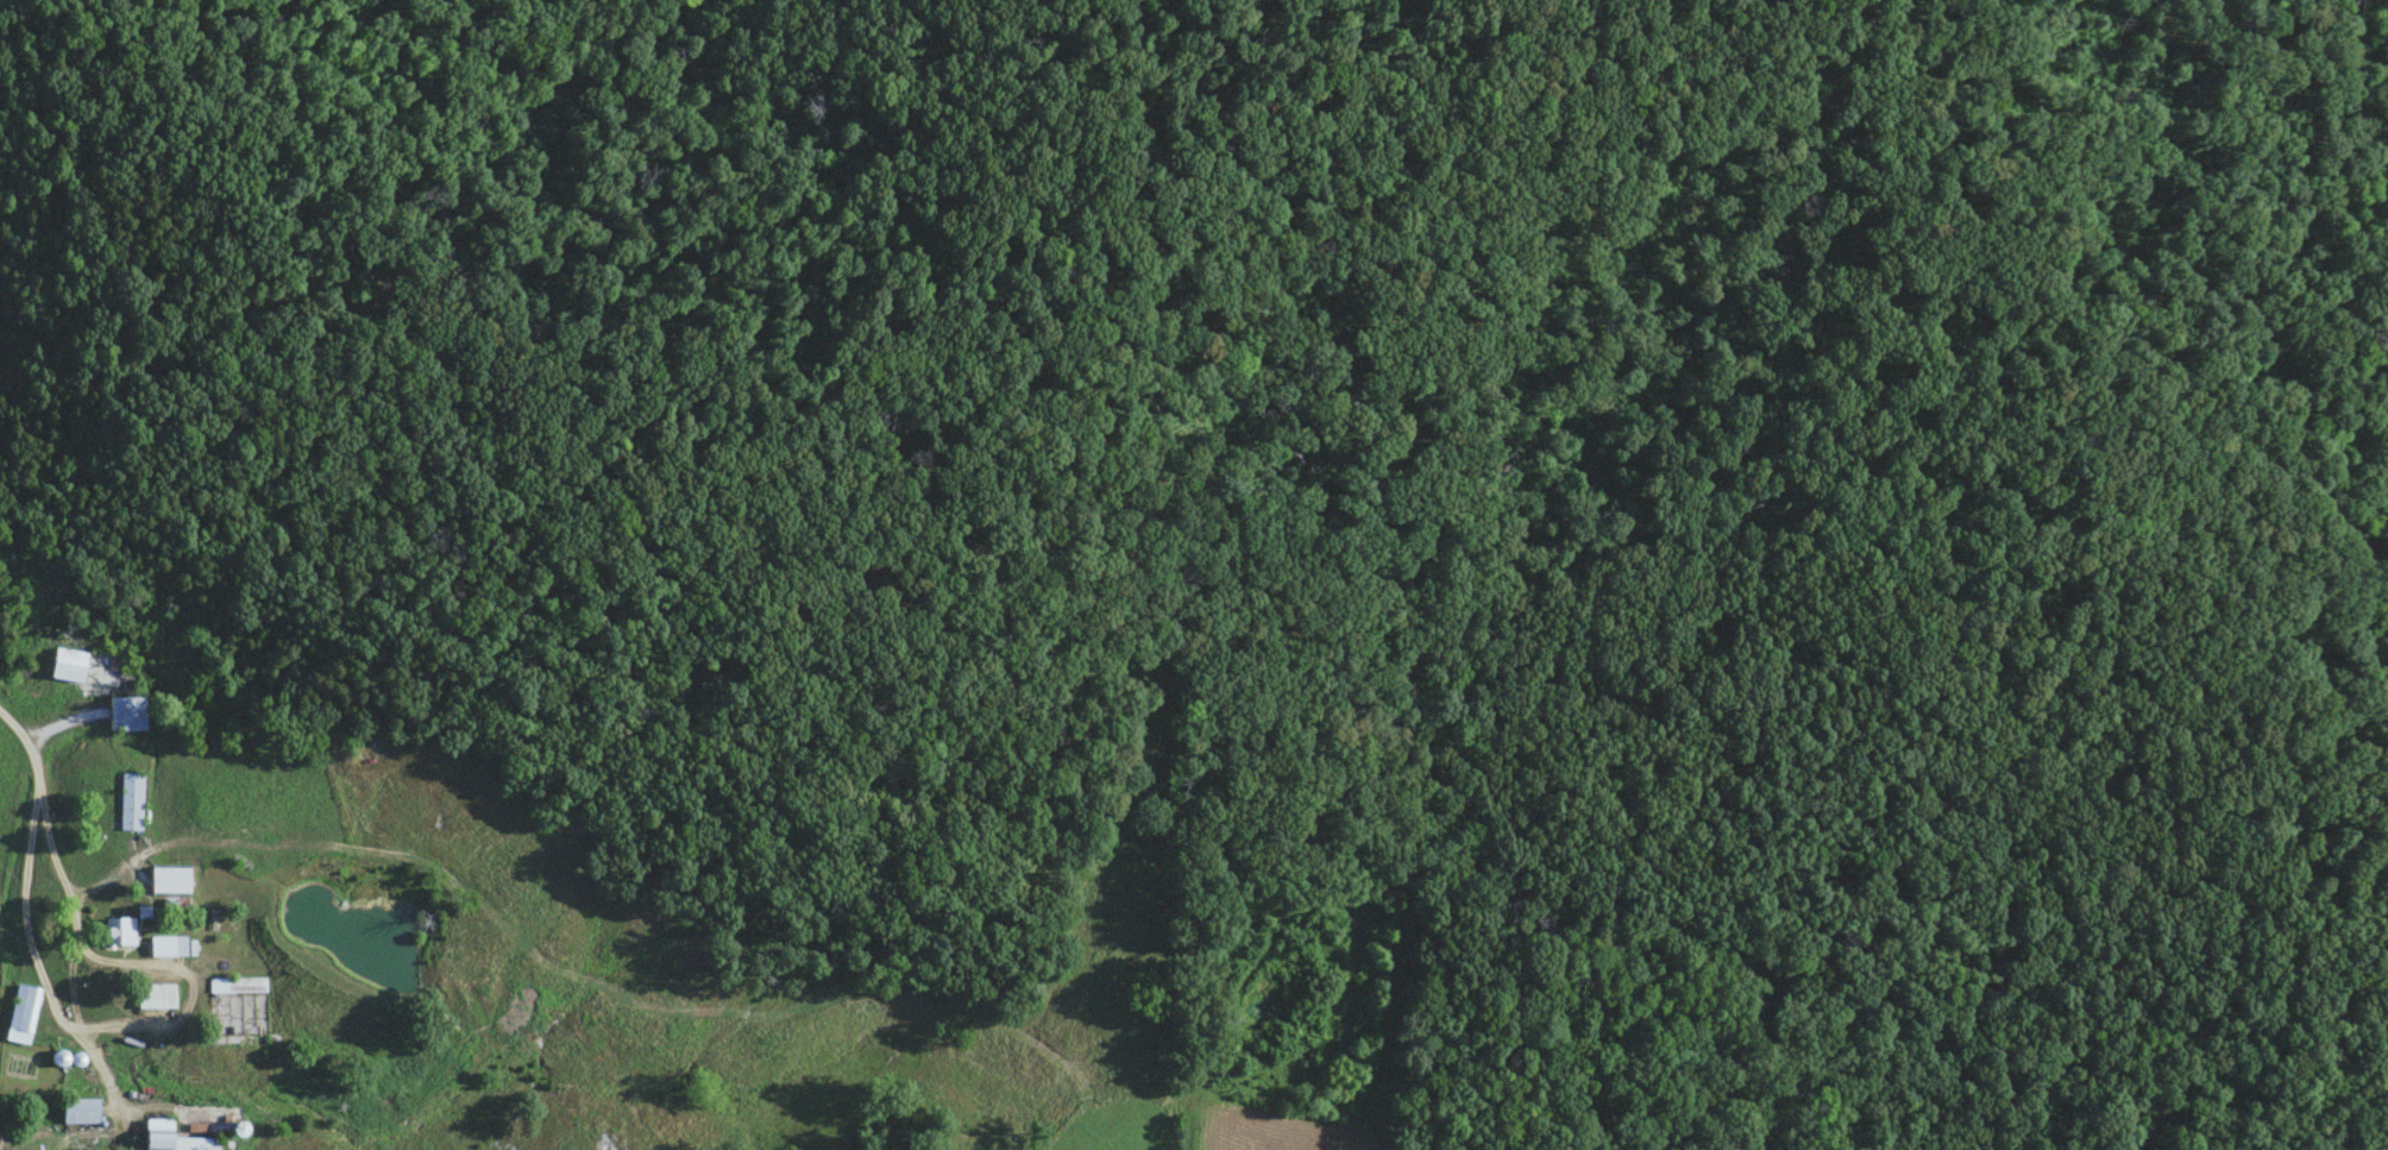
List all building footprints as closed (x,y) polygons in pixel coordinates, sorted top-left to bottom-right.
[(79,683),(84,652),(52,646),(46,677),(79,683)] [(143,730),(143,695),(106,695),(106,730),(143,730)] [(118,830),(140,830),(140,772),(118,772),(118,830)] [(187,895),(187,868),(148,868),(148,895),(187,895)] [(102,944),(131,944),(131,917),(102,917),(102,944)] [(186,936),(148,936),(148,956),(186,956),(186,936)] [(208,993),(266,993),(266,978),(208,978),(208,993)] [(27,1044),(38,988),(14,983),(4,1040),(27,1044)] [(136,1007),(174,1007),(174,984),(136,984),(136,1007)] [(60,1098),(60,1123),(96,1123),(96,1098),(60,1098)] [(217,1138),(170,1137),(170,1119),(142,1118),(141,1149),(216,1149),(217,1138)]
